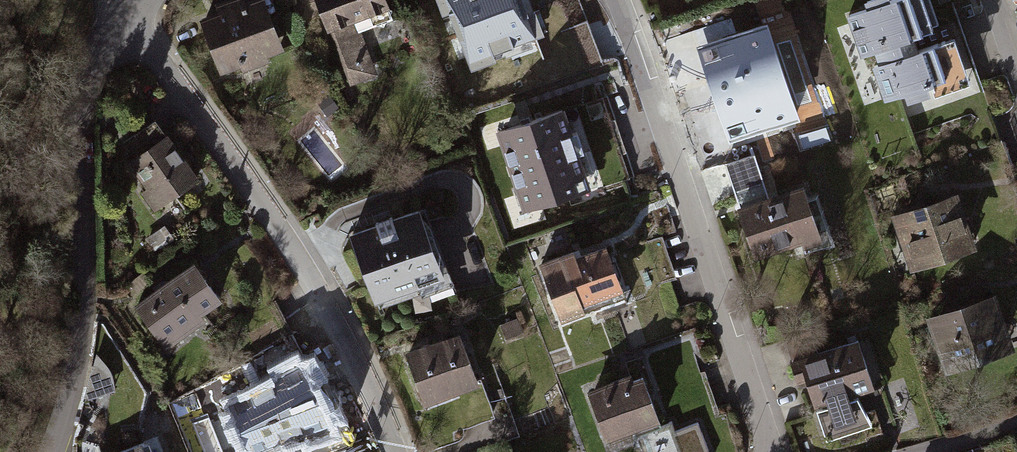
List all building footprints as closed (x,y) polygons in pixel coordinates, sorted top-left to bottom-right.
[(202,16),(219,72),(283,53),(267,0),(258,0),(202,16)] [(298,25),(324,16),(347,86),(378,75),(361,22),(386,14),(381,0),(290,0),(298,25)] [(458,50),(518,31),(508,0),(442,0),(458,50)] [(858,11),(885,111),(973,87),(960,39),(942,44),(930,0),(897,0),(858,11)] [(751,33),(686,48),(698,99),(763,84),(751,33)] [(566,105),(498,128),(525,208),(593,185),(566,105)] [(346,169),(326,132),(306,142),(325,180),(346,169)] [(168,137),(128,164),(159,210),(199,183),(168,137)] [(759,155),(731,163),(738,189),(766,182),(759,155)] [(807,191),(739,210),(754,262),(821,243),(807,191)] [(960,198),(896,218),(912,272),(977,252),(960,198)] [(421,217),(352,241),(375,306),(443,283),(421,217)] [(610,244),(541,265),(559,327),(628,307),(610,244)] [(189,261),(128,307),(165,356),(226,311),(189,261)] [(996,300),(930,321),(944,367),(1011,346),(996,300)] [(458,338),(406,357),(425,409),(478,390),(458,338)] [(861,345),(798,365),(815,418),(829,414),(835,433),(860,425),(852,401),(876,393),(861,345)] [(642,370),(588,391),(612,450),(665,429),(642,370)] [(199,415),(219,451),(256,451),(295,432),(268,379),(199,415)]
